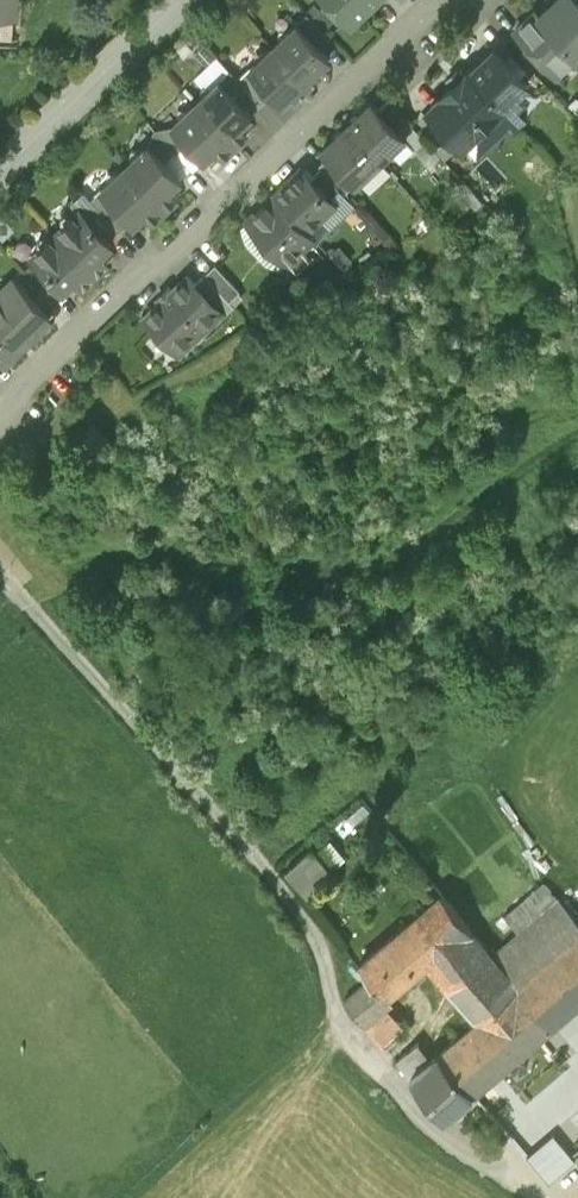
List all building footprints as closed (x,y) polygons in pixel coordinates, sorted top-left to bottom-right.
[(15,10),(15,0),(0,0),(0,9),(15,10)] [(350,23),(375,0),(328,0),(350,23)] [(539,13),(576,54),(577,55),(577,0),(554,0),(539,13)] [(576,54),(539,13),(536,10),(516,29),(556,72),(576,54)] [(297,23),(320,47),(330,37),(307,13),(297,23)] [(320,47),(297,23),(290,29),(280,29),(280,39),(279,39),(279,40),(273,45),(308,83),(321,71),(318,67),(329,56),(320,47)] [(308,83),(273,45),(267,51),(266,51),(266,52),(256,51),(256,61),(255,61),(255,62),(249,68),(272,93),(281,102),(292,92),(295,95),(308,83)] [(527,83),(494,48),(470,70),(470,71),(511,114),(521,104),(521,95),(518,91),(527,83)] [(261,102),(272,93),(249,68),(238,78),(261,102)] [(251,112),(261,102),(238,78),(230,69),(220,79),(251,112)] [(511,114),(470,71),(470,70),(469,69),(465,73),(465,72),(442,94),(428,107),(463,144),(485,124),(487,127),(496,127),(511,114)] [(251,112),(220,79),(213,86),(212,86),(203,86),(202,96),(196,102),(236,145),(248,133),(240,124),(252,113),(251,112)] [(378,108),(398,129),(408,119),(388,98),(378,108)] [(378,108),(371,101),(347,124),(380,159),(390,149),(400,160),(410,151),(412,145),(412,144),(398,129),(378,108)] [(236,145),(196,102),(190,108),(189,108),(179,108),(179,118),(178,118),(178,119),(171,125),(172,125),(185,140),(203,159),(215,148),(223,157),(236,145)] [(380,159),(347,124),(323,147),(329,154),(355,181),(380,159)] [(175,150),(185,140),(172,125),(161,135),(173,148),(175,150)] [(163,157),(173,148),(161,135),(160,133),(149,143),(163,157)] [(163,157),(149,143),(125,166),(165,208),(178,196),(169,187),(181,177),(163,157)] [(345,191),(355,181),(329,154),(319,163),(322,167),(341,187),(345,191)] [(165,208),(125,166),(100,188),(130,220),(132,222),(144,211),(152,220),(165,208)] [(311,177),(302,167),(275,193),(307,227),(335,201),(330,197),(311,177)] [(311,177),(330,197),(341,187),(322,167),(311,177)] [(119,229),(130,220),(100,188),(90,198),(113,223),(119,229)] [(103,232),(113,223),(90,198),(84,191),(72,202),(79,209),(80,208),(103,232)] [(307,227),(275,193),(247,219),(286,261),(289,259),(297,268),(311,256),(302,247),(314,235),(307,227)] [(112,242),(103,232),(80,208),(79,209),(73,215),(72,215),(62,215),(62,225),(61,225),(61,226),(56,231),(96,273),(108,261),(100,253),(112,242)] [(96,273),(56,231),(50,236),(49,236),(49,237),(39,237),(39,246),(38,246),(38,247),(31,254),(63,288),(75,277),(83,285),(96,273)] [(215,262),(205,272),(230,298),(240,288),(215,262)] [(205,272),(194,282),(220,309),(223,312),(234,302),(230,298),(205,272)] [(194,282),(188,275),(147,314),(158,326),(157,327),(157,334),(162,339),(168,339),(169,338),(176,345),(200,322),(203,325),(220,309),(194,282)] [(14,277),(0,290),(0,353),(5,359),(50,316),(14,277)] [(294,867),(316,891),(356,853),(334,830),(294,867)] [(492,952),(442,894),(420,912),(446,943),(427,959),(476,1018),(518,984),(570,939),(560,928),(575,915),(544,879),(504,914),(517,929),(492,952)] [(420,912),(358,961),(371,974),(386,993),(427,959),(446,943),(420,912)] [(547,1019),(577,994),(577,993),(577,918),(575,915),(560,928),(570,939),(518,984),(547,1019)] [(386,993),(371,974),(344,997),(384,1044),(401,1029),(380,999),(386,993)] [(476,1018),(452,1039),(465,1057),(470,1053),(488,1076),(550,1023),(547,1019),(518,984),(476,1018)] [(465,1057),(452,1039),(411,1075),(442,1114),(488,1077),(488,1076),(470,1053),(465,1057)] [(523,1158),(524,1167),(535,1180),(543,1173),(555,1186),(577,1166),(577,1161),(569,1150),(577,1142),(577,1110),(523,1158)]
